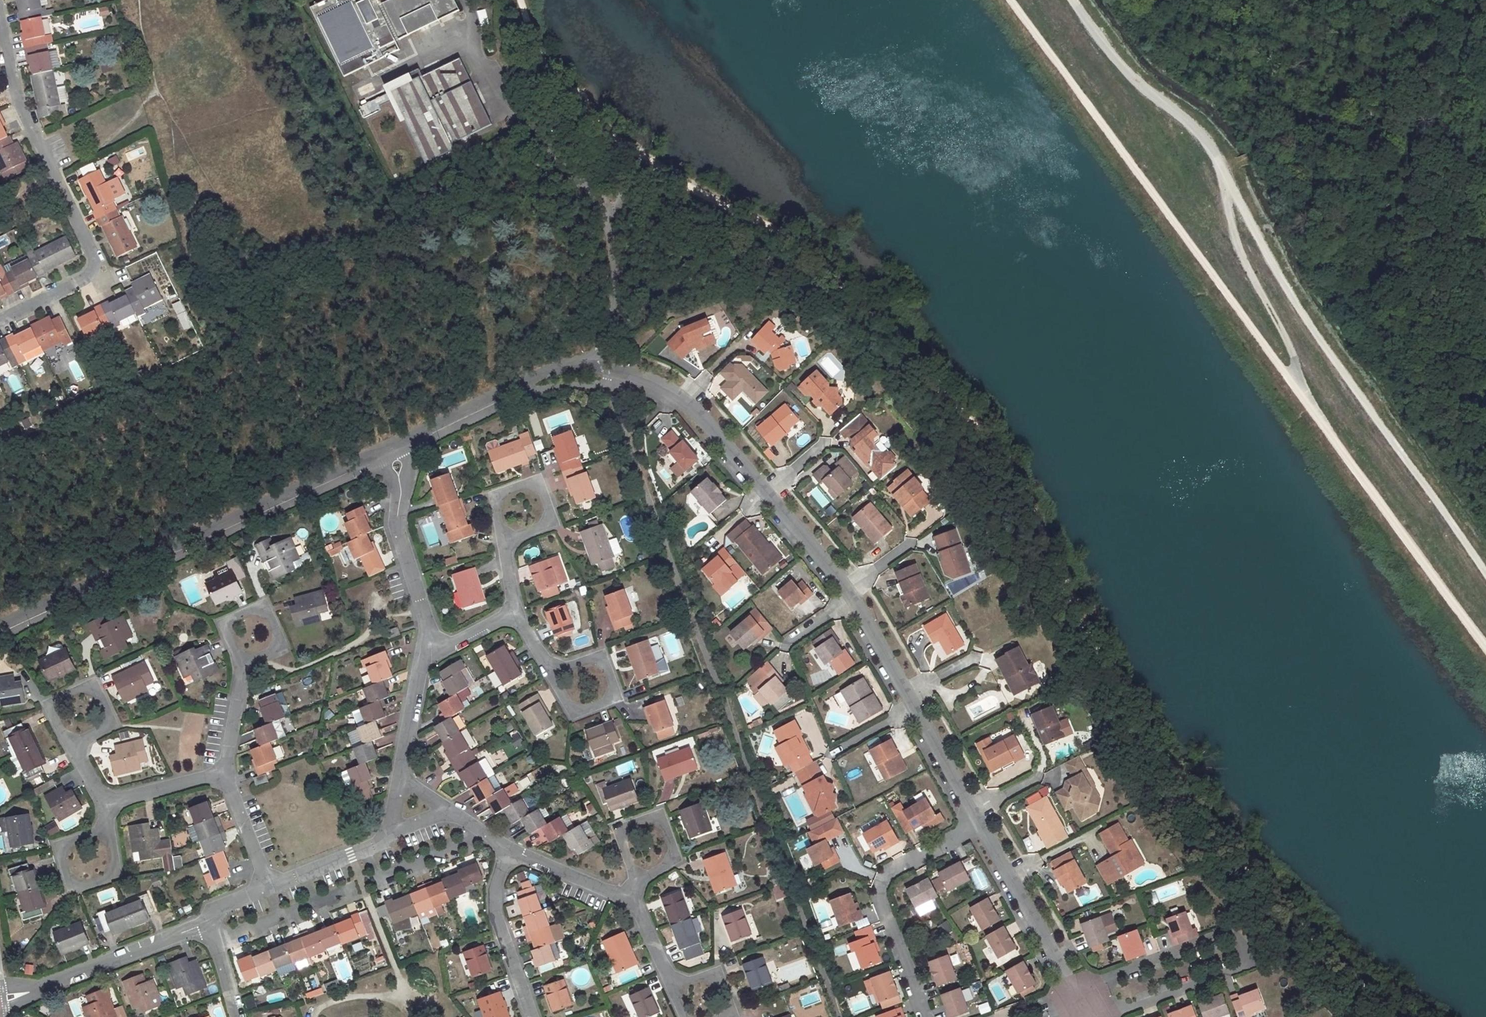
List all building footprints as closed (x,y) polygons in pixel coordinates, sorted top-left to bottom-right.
[(40,9),(41,8),(41,6),(39,0),(20,0),(23,11),(19,12),(20,21),(23,20),(41,16),(40,9)] [(310,7),(345,77),(400,49),(396,41),(459,9),(455,0),(326,0),(310,7)] [(107,6),(98,9),(100,17),(109,14),(107,6)] [(486,9),(477,11),(479,26),(488,25),(486,9)] [(41,16),(23,20),(25,33),(27,40),(24,40),(25,48),(44,44),(43,36),(46,36),(41,16)] [(44,44),(25,48),(27,56),(30,56),(31,63),(33,74),(53,70),(52,69),(60,67),(56,50),(49,52),(49,51),(46,52),(44,44)] [(417,70),(380,87),(397,124),(402,121),(423,165),(455,149),(453,144),(491,126),(459,59),(421,77),(417,70)] [(60,114),(58,105),(60,105),(53,70),(33,74),(31,75),(35,93),(38,92),(41,109),(38,109),(39,118),(60,114)] [(6,180),(30,169),(19,145),(13,148),(8,137),(0,141),(0,168),(6,180)] [(98,209),(93,211),(97,218),(116,209),(113,202),(115,202),(100,170),(80,179),(88,195),(91,194),(98,209)] [(91,194),(88,195),(95,211),(98,209),(91,194)] [(116,209),(97,218),(101,226),(102,225),(105,224),(113,240),(110,241),(118,257),(137,248),(122,216),(120,217),(116,209)] [(105,224),(102,225),(110,241),(113,240),(105,224)] [(9,245),(6,235),(0,237),(0,247),(9,245)] [(45,272),(43,269),(58,261),(60,264),(77,256),(67,237),(35,253),(36,254),(29,257),(30,260),(38,276),(45,273),(45,272)] [(22,288),(20,285),(27,282),(38,276),(30,260),(12,269),(13,271),(6,274),(15,291),(22,288)] [(58,261),(43,269),(45,272),(60,264),(58,261)] [(6,293),(7,295),(15,291),(6,274),(0,277),(0,295),(6,293)] [(137,287),(126,292),(128,296),(136,313),(138,316),(146,312),(144,309),(163,299),(151,274),(135,282),(137,287)] [(109,301),(102,305),(110,322),(117,319),(118,321),(136,313),(128,296),(117,301),(111,304),(109,301)] [(182,301),(173,304),(181,330),(190,328),(182,301)] [(89,315),(78,320),(86,337),(104,328),(103,325),(110,322),(102,305),(95,308),(96,311),(89,315)] [(47,317),(31,325),(33,328),(44,351),(63,341),(65,346),(72,342),(60,318),(50,322),(47,317)] [(708,319),(684,329),(670,343),(684,357),(693,349),(692,347),(698,345),(700,348),(717,341),(708,319)] [(780,340),(773,333),(776,328),(770,322),(753,341),(767,354),(772,348),(776,351),(774,354),(778,366),(782,370),(790,368),(789,365),(796,363),(791,345),(782,337),(780,340)] [(13,334),(7,337),(15,355),(22,351),(24,354),(25,353),(28,360),(44,352),(44,351),(33,328),(22,333),(15,336),(13,334)] [(0,340),(0,342),(1,344),(0,344),(0,366),(9,362),(8,358),(15,355),(7,337),(0,340)] [(22,351),(15,355),(19,364),(27,360),(24,354),(22,351)] [(767,391),(742,365),(732,365),(730,363),(720,372),(729,381),(722,388),(733,399),(742,391),(745,388),(757,400),(767,391)] [(832,386),(823,377),(817,371),(800,388),(806,396),(813,396),(816,400),(815,402),(818,406),(823,407),(831,415),(842,406),(842,401),(838,395),(838,389),(831,389),(832,386)] [(742,391),(754,404),(757,400),(745,388),(742,391)] [(786,406),(758,429),(772,445),(785,434),(784,431),(788,427),(798,420),(786,406)] [(855,452),(867,465),(870,467),(872,465),(878,472),(876,473),(881,479),(897,466),(892,461),(895,458),(890,452),(880,453),(874,446),(873,437),(877,434),(860,414),(839,431),(845,437),(848,435),(854,442),(854,445),(857,450),(855,452)] [(572,431),(554,438),(558,449),(561,456),(557,457),(563,473),(581,466),(579,458),(582,457),(572,431)] [(697,458),(683,440),(681,442),(671,431),(662,439),(671,450),(670,452),(684,469),(697,458)] [(537,455),(529,433),(520,436),(522,441),(501,448),(499,442),(496,441),(488,444),(487,446),(496,471),(513,464),(514,468),(530,462),(528,458),(537,455)] [(437,445),(431,453),(434,456),(441,448),(437,445)] [(858,471),(846,456),(835,465),(838,468),(832,473),(827,467),(823,467),(813,476),(820,484),(823,481),(830,489),(832,488),(832,489),(838,495),(838,496),(852,484),(848,479),(846,477),(849,474),(851,476),(858,471)] [(513,464),(496,471),(497,474),(514,468),(513,464)] [(878,472),(872,465),(870,467),(876,473),(878,472)] [(581,466),(563,473),(569,489),(572,488),(575,495),(578,505),(596,498),(587,472),(584,474),(581,466)] [(923,489),(907,471),(895,481),(896,482),(888,488),(894,496),(897,494),(914,514),(930,501),(921,490),(923,489)] [(440,507),(459,500),(450,475),(441,478),(433,481),(432,481),(436,492),(438,499),(435,500),(438,508),(440,507)] [(690,490),(710,513),(726,499),(720,492),(721,491),(714,482),(713,484),(707,476),(690,490)] [(838,495),(832,489),(829,491),(834,498),(838,495)] [(914,514),(897,494),(894,496),(912,516),(914,514)] [(459,500),(440,507),(450,533),(447,534),(452,544),(474,536),(471,525),(467,526),(463,515),(461,508),(464,507),(461,500),(459,500)] [(891,529),(870,504),(856,516),(866,528),(864,530),(875,543),(891,529)] [(367,523),(364,516),(367,515),(363,507),(347,514),(351,522),(346,524),(354,541),(366,535),(371,533),(367,523)] [(866,528),(856,516),(853,518),(864,530),(866,528)] [(757,535),(751,528),(744,520),(726,536),(733,544),(736,541),(764,573),(779,560),(768,547),(769,545),(758,533),(757,535)] [(602,525),(582,533),(588,549),(591,548),(597,564),(615,558),(602,525)] [(967,567),(955,532),(935,538),(941,554),(944,553),(951,573),(967,567)] [(354,541),(348,543),(357,560),(361,558),(370,577),(385,570),(379,558),(380,557),(377,551),(374,552),(371,545),(366,535),(354,541)] [(257,546),(265,564),(267,568),(273,580),(302,566),(303,564),(304,562),(302,557),(299,558),(291,539),(274,547),(271,540),(257,546)] [(782,557),(771,544),(769,545),(768,547),(779,560),(782,557)] [(337,548),(330,551),(331,555),(344,549),(342,546),(337,548)] [(591,548),(588,549),(594,566),(597,564),(591,548)] [(718,557),(710,564),(704,569),(716,584),(714,586),(722,595),(738,581),(736,580),(730,572),(731,571),(730,569),(737,563),(724,548),(717,554),(718,557)] [(941,554),(948,574),(951,573),(944,553),(941,554)] [(717,554),(708,562),(710,564),(718,557),(717,554)] [(446,567),(457,563),(454,556),(443,560),(446,567)] [(568,582),(559,556),(549,560),(531,566),(541,592),(543,591),(546,599),(560,593),(557,586),(568,582)] [(233,560),(242,580),(248,577),(239,557),(233,560)] [(730,572),(736,580),(745,572),(737,563),(730,569),(731,571),(730,572)] [(924,586),(915,566),(896,573),(901,584),(905,593),(901,595),(907,607),(925,600),(919,588),(924,586)] [(218,580),(208,585),(217,604),(226,599),(226,597),(233,594),(234,596),(242,593),(230,567),(215,574),(218,580)] [(483,603),(477,586),(481,585),(475,568),(454,575),(465,609),(483,603)] [(792,581),(779,592),(793,607),(799,601),(805,597),(808,599),(814,594),(803,582),(797,587),(792,581)] [(481,585),(477,586),(483,603),(486,601),(481,585)] [(919,588),(925,600),(929,598),(924,586),(919,588)] [(624,589),(605,596),(610,606),(613,615),(610,616),(616,631),(634,624),(631,617),(634,616),(624,589)] [(322,592),(301,598),(303,606),(299,607),(292,609),(297,626),(307,623),(308,625),(321,622),(319,613),(328,612),(322,592)] [(565,604),(547,611),(557,637),(575,630),(565,604)] [(964,645),(946,614),(924,627),(934,643),(939,640),(941,639),(950,654),(964,645)] [(127,649),(123,641),(133,637),(124,618),(107,625),(104,619),(90,625),(98,642),(103,640),(105,645),(100,647),(102,651),(104,650),(108,657),(127,649)] [(752,642),(757,637),(759,639),(765,635),(755,623),(750,627),(745,622),(732,634),(745,648),(752,642)] [(398,627),(386,632),(389,640),(401,635),(398,627)] [(836,644),(832,638),(834,637),(830,630),(817,639),(821,645),(815,648),(825,663),(841,652),(836,644)] [(941,639),(939,640),(948,655),(950,654),(941,639)] [(648,641),(628,648),(634,665),(637,663),(643,680),(660,674),(648,641)] [(938,642),(933,645),(939,658),(945,655),(938,642)] [(505,646),(488,656),(497,671),(517,658),(514,653),(511,654),(505,646)] [(209,662),(207,657),(212,655),(208,647),(195,653),(193,650),(176,658),(185,677),(194,673),(197,680),(217,672),(213,664),(215,664),(214,659),(209,662)] [(1030,670),(1018,647),(1007,653),(1008,654),(997,659),(1006,677),(1009,675),(1011,679),(1009,684),(1013,691),(1027,684),(1028,687),(1029,687),(1039,681),(1033,668),(1030,670)] [(65,650),(40,661),(50,681),(60,676),(67,673),(74,669),(65,650)] [(390,669),(386,660),(389,659),(386,651),(370,658),(372,665),(367,667),(374,685),(386,680),(393,678),(390,669)] [(370,658),(362,661),(365,668),(367,667),(372,665),(370,658)] [(517,658),(497,671),(505,686),(523,675),(518,667),(521,665),(517,658)] [(470,687),(461,671),(466,669),(461,660),(440,672),(446,681),(443,682),(448,690),(444,692),(449,699),(467,688),(470,687)] [(637,663),(634,665),(640,681),(643,680),(637,663)] [(146,664),(115,678),(126,702),(148,691),(145,685),(154,681),(146,664)] [(494,688),(500,686),(495,673),(489,675),(494,688)] [(761,707),(779,698),(775,690),(772,683),(775,682),(771,674),(745,686),(749,693),(754,691),(760,704),(761,707)] [(311,676),(300,681),(304,689),(315,684),(311,676)] [(15,703),(26,701),(22,683),(16,684),(12,685),(10,677),(0,679),(0,700),(1,707),(15,705),(15,703)] [(389,697),(385,688),(389,687),(386,680),(374,685),(364,689),(370,705),(383,700),(389,697)] [(863,680),(845,690),(854,706),(852,708),(861,723),(882,711),(873,696),(870,698),(867,693),(870,692),(863,680)] [(1015,694),(1029,687),(1028,687),(1027,684),(1013,691),(1015,694)] [(345,686),(338,689),(340,695),(347,692),(345,686)] [(466,709),(462,701),(466,698),(471,696),(467,688),(449,699),(439,705),(444,713),(440,715),(444,722),(452,717),(466,709)] [(854,706),(845,690),(842,692),(852,708),(854,706)] [(749,693),(746,694),(752,707),(760,704),(754,691),(749,693)] [(285,718),(279,703),(285,701),(282,693),(261,701),(263,708),(261,709),(268,725),(280,720),(285,718)] [(526,711),(523,712),(538,736),(553,727),(548,718),(539,703),(542,702),(538,694),(522,704),(526,711)] [(466,698),(462,701),(466,709),(471,706),(466,698)] [(386,718),(382,708),(386,707),(383,700),(370,705),(353,711),(359,728),(376,722),(386,718)] [(664,701),(643,708),(645,714),(648,713),(655,734),(657,733),(659,741),(675,735),(673,728),(674,727),(664,701)] [(542,702),(539,703),(548,718),(551,716),(542,702)] [(1066,734),(1052,705),(1033,715),(1040,728),(1048,743),(1066,734)] [(1030,717),(1037,729),(1040,728),(1033,715),(1030,717)] [(444,722),(435,728),(444,743),(462,733),(452,717),(444,722)] [(268,725),(255,730),(261,747),(271,743),(287,737),(280,720),(268,725)] [(802,735),(795,721),(776,730),(775,731),(782,745),(780,746),(783,754),(785,753),(790,763),(810,753),(804,742),(800,745),(797,738),(801,735),(802,735)] [(359,728),(358,729),(364,745),(372,742),(382,738),(376,722),(359,728)] [(612,722),(587,732),(593,750),(594,750),(596,757),(613,751),(611,744),(619,741),(612,722)] [(12,756),(36,745),(29,729),(25,730),(22,724),(3,732),(10,746),(8,747),(12,756)] [(711,731),(702,734),(704,740),(714,736),(711,731)] [(469,758),(465,751),(471,748),(462,733),(444,743),(443,744),(447,751),(452,759),(449,761),(453,768),(469,758)] [(986,751),(996,770),(1003,766),(1014,760),(1025,754),(1015,736),(995,747),(990,738),(979,744),(983,753),(986,751)] [(892,740),(871,750),(886,779),(904,771),(900,763),(903,762),(892,740)] [(118,755),(111,757),(116,775),(140,769),(138,763),(147,760),(143,741),(137,743),(132,744),(120,747),(122,755),(118,755)] [(364,745),(355,748),(361,765),(365,763),(378,758),(372,742),(364,745)] [(261,747),(252,750),(255,759),(259,768),(256,769),(259,776),(266,773),(275,770),(273,762),(278,761),(271,743),(261,747)] [(44,772),(40,765),(44,763),(36,745),(12,756),(13,759),(12,759),(19,775),(22,773),(25,780),(27,779),(39,774),(44,772)] [(772,750),(781,768),(790,763),(785,753),(783,754),(780,746),(772,750)] [(471,748),(465,751),(469,758),(475,755),(471,748)] [(691,748),(658,760),(665,781),(683,774),(682,771),(698,765),(691,748)] [(996,770),(986,752),(983,753),(993,771),(996,770)] [(1090,789),(1082,774),(1084,767),(1078,756),(1066,763),(1070,770),(1071,770),(1075,777),(1067,781),(1065,785),(1066,786),(1066,789),(1064,789),(1056,794),(1065,811),(1074,806),(1082,820),(1090,816),(1091,810),(1095,811),(1098,799),(1093,789),(1090,789)] [(469,758),(453,768),(457,775),(460,774),(465,781),(469,790),(472,788),(488,779),(479,762),(474,766),(469,758)] [(1005,769),(1016,764),(1016,763),(1014,760),(1003,766),(1005,769)] [(820,770),(816,761),(798,771),(802,780),(820,770)] [(361,765),(348,770),(341,773),(347,787),(354,784),(360,798),(356,800),(358,804),(372,798),(368,789),(372,788),(370,780),(371,779),(365,763),(361,765)] [(698,765),(682,771),(683,774),(699,768),(698,765)] [(1094,786),(1084,767),(1082,774),(1090,789),(1093,789),(1094,786)] [(802,780),(814,801),(821,803),(819,811),(821,815),(837,807),(836,803),(838,795),(833,793),(835,787),(834,784),(827,782),(820,770),(802,780)] [(259,776),(254,778),(256,786),(269,781),(266,773),(259,776)] [(488,779),(472,788),(481,803),(489,799),(503,790),(494,775),(488,779)] [(34,796),(54,787),(52,781),(32,790),(34,796)] [(628,805),(638,802),(630,781),(608,789),(606,784),(598,787),(605,805),(610,803),(613,811),(621,808),(628,805)] [(58,790),(46,796),(60,820),(72,813),(72,812),(80,807),(71,791),(66,794),(62,797),(58,790)] [(503,790),(489,799),(497,814),(501,812),(513,805),(504,790),(503,790)] [(513,805),(501,812),(505,818),(509,816),(514,825),(523,819),(539,810),(530,795),(513,805)] [(1046,797),(1032,804),(1036,811),(1032,814),(1041,830),(1040,831),(1044,839),(1063,829),(1046,797)] [(923,827),(921,825),(927,821),(929,824),(931,827),(944,820),(940,813),(936,816),(926,799),(904,811),(905,812),(915,831),(923,827)] [(207,802),(190,808),(196,825),(214,818),(207,802)] [(703,804),(683,811),(686,820),(689,828),(692,838),(713,830),(703,804)] [(1036,811),(1032,804),(1028,807),(1032,814),(1036,811)] [(539,810),(523,819),(532,834),(540,829),(548,825),(544,818),(549,815),(544,807),(539,810)] [(850,810),(838,817),(841,823),(853,816),(850,810)] [(915,831),(905,812),(897,817),(908,835),(915,831)] [(18,818),(7,819),(9,830),(12,846),(33,843),(32,834),(30,826),(29,816),(26,816),(18,818)] [(7,817),(0,819),(2,832),(9,830),(7,819),(7,817)] [(548,825),(540,829),(544,837),(548,834),(552,842),(565,835),(570,832),(561,817),(548,825)] [(196,825),(194,825),(201,841),(223,832),(221,826),(217,827),(214,818),(196,825)] [(570,832),(565,835),(574,850),(577,848),(581,855),(601,843),(588,821),(570,832)] [(59,831),(54,822),(44,828),(49,836),(59,831)] [(864,834),(871,847),(879,849),(883,847),(889,843),(891,846),(898,842),(886,822),(864,834)] [(149,824),(131,827),(134,852),(141,851),(142,859),(161,857),(164,872),(174,871),(170,841),(159,842),(158,834),(150,835),(150,831),(149,824)] [(1112,827),(1116,834),(1123,830),(1119,824),(1112,827)] [(1119,879),(1140,866),(1136,858),(1140,856),(1132,841),(1129,843),(1123,830),(1116,834),(1112,827),(1101,834),(1112,853),(1114,851),(1116,855),(1114,856),(1096,866),(1105,880),(1116,874),(1119,879)] [(226,850),(222,841),(226,840),(223,832),(201,841),(207,857),(223,851),(226,850)] [(808,850),(816,865),(822,862),(826,868),(840,861),(837,854),(834,856),(830,849),(826,841),(808,850)] [(963,847),(968,856),(976,851),(971,842),(963,847)] [(231,877),(227,868),(230,867),(223,851),(207,857),(205,858),(215,883),(231,877)] [(1087,881),(1071,851),(1054,860),(1054,861),(1058,869),(1056,871),(1059,877),(1062,876),(1065,882),(1069,890),(1087,881)] [(725,853),(704,861),(710,877),(714,876),(720,892),(737,886),(725,853)] [(1145,864),(1140,856),(1136,858),(1140,866),(1145,864)] [(812,867),(809,857),(801,859),(803,869),(812,867)] [(941,875),(934,879),(939,889),(946,886),(948,889),(970,878),(960,861),(939,872),(941,875)] [(28,863),(9,869),(11,877),(15,875),(20,893),(39,887),(34,870),(30,871),(28,863)] [(478,864),(459,871),(460,874),(452,877),(443,880),(443,882),(450,899),(467,892),(465,887),(484,880),(478,864)] [(516,873),(519,881),(526,878),(524,870),(516,873)] [(676,872),(669,876),(672,881),(679,877),(676,872)] [(1107,885),(1119,879),(1116,874),(1105,880),(1107,885)] [(714,876),(710,877),(716,894),(720,892),(714,876)] [(915,905),(938,894),(929,876),(906,887),(915,905)] [(161,885),(158,878),(152,881),(155,887),(161,885)] [(445,914),(442,905),(451,901),(450,899),(443,882),(434,886),(433,882),(425,885),(437,915),(438,917),(445,914)] [(418,914),(420,918),(428,915),(429,918),(437,915),(425,885),(418,888),(419,892),(411,895),(418,914)] [(43,914),(41,906),(44,905),(39,887),(20,893),(25,910),(22,912),(24,919),(43,914)] [(520,899),(518,900),(524,917),(542,911),(534,887),(518,892),(520,899)] [(681,892),(663,898),(672,924),(690,918),(681,892)] [(148,919),(147,916),(155,913),(147,894),(140,897),(141,900),(123,907),(131,926),(148,919)] [(862,918),(859,910),(856,911),(854,904),(850,894),(831,900),(840,926),(862,918)] [(393,899),(385,902),(393,923),(418,914),(411,895),(401,898),(394,901),(393,899)] [(988,897),(970,906),(982,928),(1000,919),(988,897)] [(383,904),(376,907),(381,917),(388,914),(383,904)] [(105,910),(98,913),(105,932),(112,929),(113,933),(131,926),(123,907),(106,913),(105,910)] [(542,911),(524,917),(527,926),(523,927),(526,935),(550,926),(544,910),(542,911)] [(742,910),(723,916),(732,942),(751,935),(742,910)] [(1168,919),(1175,937),(1171,938),(1174,946),(1199,937),(1196,929),(1193,930),(1187,912),(1168,919)] [(359,914),(351,917),(352,919),(344,923),(335,926),(342,944),(367,935),(359,914)] [(1109,939),(1101,916),(1082,923),(1091,946),(1109,939)] [(690,918),(672,924),(681,950),(683,949),(688,961),(704,955),(690,918)] [(80,924),(55,934),(62,953),(73,950),(80,946),(88,943),(80,924)] [(550,926),(526,935),(528,942),(533,941),(535,950),(556,942),(563,940),(557,924),(550,926)] [(871,925),(846,934),(849,944),(874,935),(871,925)] [(335,926),(319,933),(326,950),(342,944),(335,926)] [(1004,927),(987,936),(999,958),(1016,948),(1004,927)] [(1146,952),(1138,928),(1119,936),(1128,958),(1146,952)] [(308,932),(301,935),(310,959),(327,952),(326,950),(319,933),(310,936),(308,932)] [(635,966),(628,950),(632,948),(624,932),(603,941),(619,974),(635,966)] [(301,935),(294,938),(295,942),(287,945),(293,963),(294,965),(310,959),(301,935)] [(849,944),(852,952),(855,950),(862,968),(881,961),(874,943),(877,942),(874,935),(849,944)] [(535,950),(532,950),(538,968),(561,959),(556,942),(535,950)] [(287,945),(270,952),(277,969),(293,963),(287,945)] [(483,946),(465,953),(474,979),(492,972),(483,946)] [(632,948),(628,950),(635,966),(639,965),(632,948)] [(252,956),(244,959),(251,975),(258,972),(260,978),(277,971),(277,969),(270,952),(261,955),(252,959),(252,956)] [(929,962),(938,985),(957,979),(948,955),(929,962)] [(382,956),(374,958),(377,966),(385,963),(382,956)] [(682,958),(677,963),(681,967),(686,961),(682,958)] [(762,958),(744,964),(754,990),(772,984),(762,958)] [(186,959),(168,966),(178,990),(184,987),(188,995),(206,988),(197,967),(190,969),(188,966),(186,959)] [(1006,971),(1018,993),(1035,983),(1024,962),(1006,971)] [(25,964),(23,974),(32,976),(34,966),(25,964)] [(449,978),(456,977),(454,968),(448,969),(449,978)] [(881,1000),(884,1007),(901,1001),(890,970),(871,977),(871,979),(876,990),(880,1001),(881,1000)] [(161,1005),(157,995),(159,995),(154,982),(146,985),(143,977),(125,984),(133,1004),(140,1001),(142,1005),(144,1012),(161,1005)] [(865,981),(870,992),(876,990),(871,979),(865,981)] [(563,980),(545,986),(554,1012),(572,1005),(563,980)] [(265,986),(253,989),(255,997),(267,994),(265,986)] [(630,996),(640,1016),(648,1016),(659,1012),(648,988),(630,996)] [(942,995),(950,1016),(954,1016),(969,1011),(960,988),(942,995)] [(1241,995),(1240,993),(1232,995),(1240,1016),(1249,1016),(1248,1014),(1266,1008),(1259,989),(1241,995)] [(84,1010),(87,1016),(108,1016),(115,1013),(106,990),(88,997),(92,1007),(84,1010)] [(480,1001),(486,1016),(508,1016),(505,1009),(503,1002),(499,993),(480,1001)] [(1207,1016),(1219,1016),(1231,1013),(1225,994),(1202,1002),(1207,1016)] [(980,1015),(990,1012),(987,1003),(977,1006),(980,1015)] [(1194,1005),(1171,1013),(1172,1016),(1198,1016),(1194,1005)] [(876,1015),(877,1016),(902,1016),(901,1016),(904,1015),(901,1007),(876,1015)]
